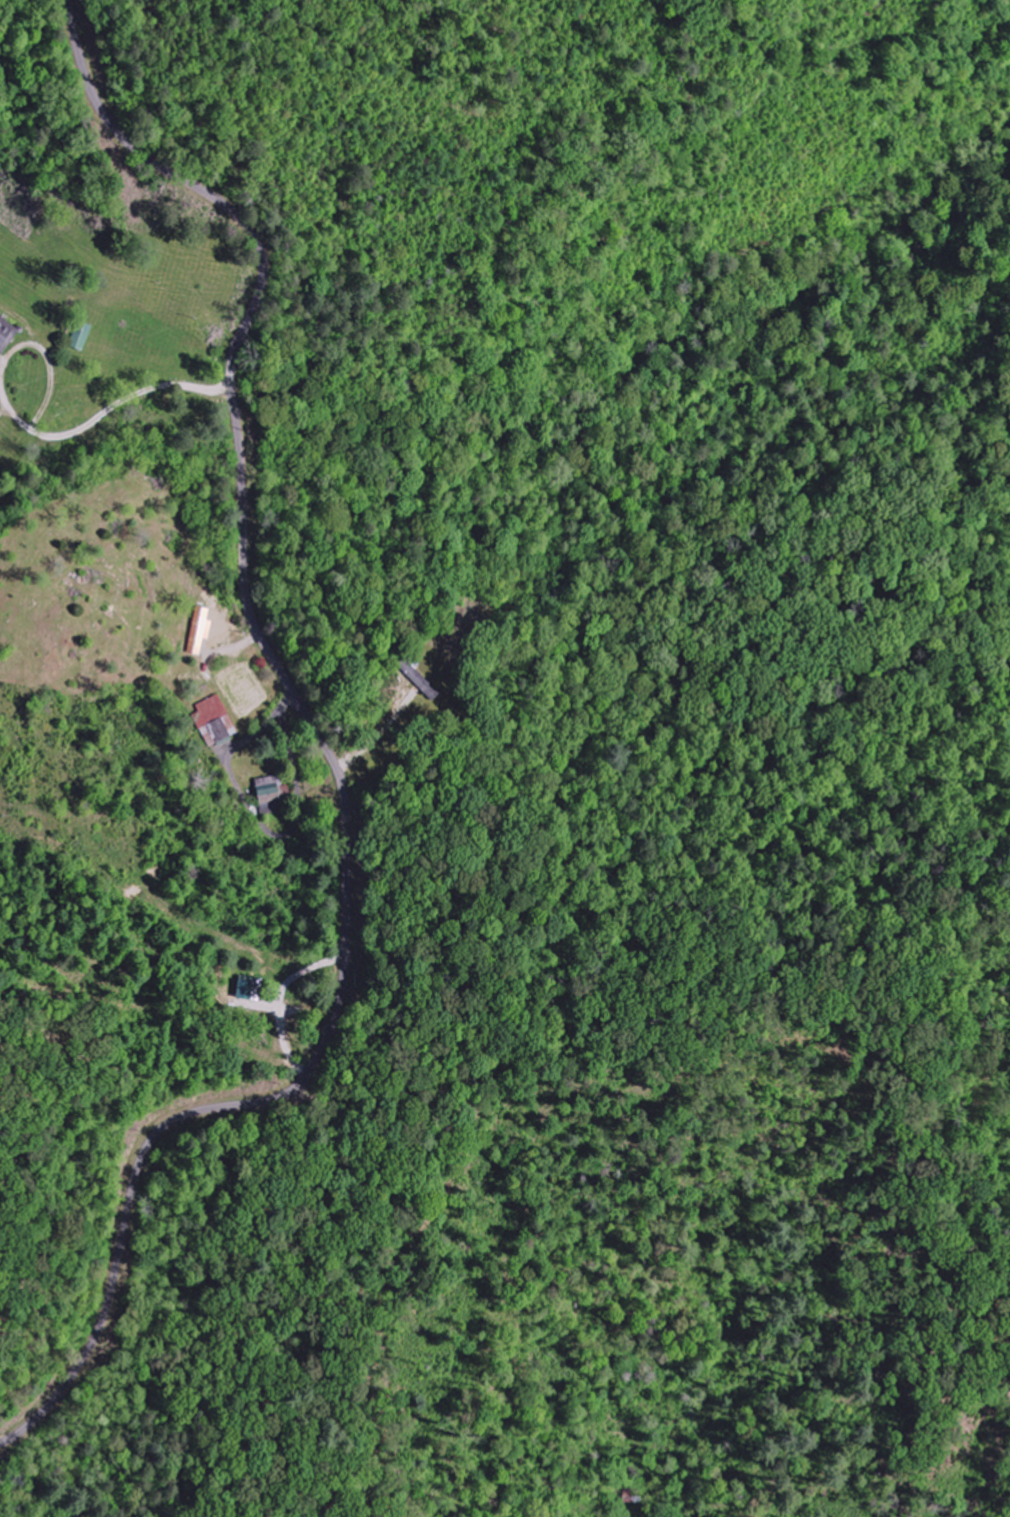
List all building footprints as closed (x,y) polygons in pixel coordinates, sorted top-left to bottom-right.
[(16,327),(0,314),(0,347),(16,327)] [(73,348),(84,351),(92,325),(81,322),(73,348)] [(260,804),(280,803),(279,779),(273,779),(273,785),(259,786),(260,804)] [(237,998),(258,1001),(260,983),(240,980),(237,998)]
